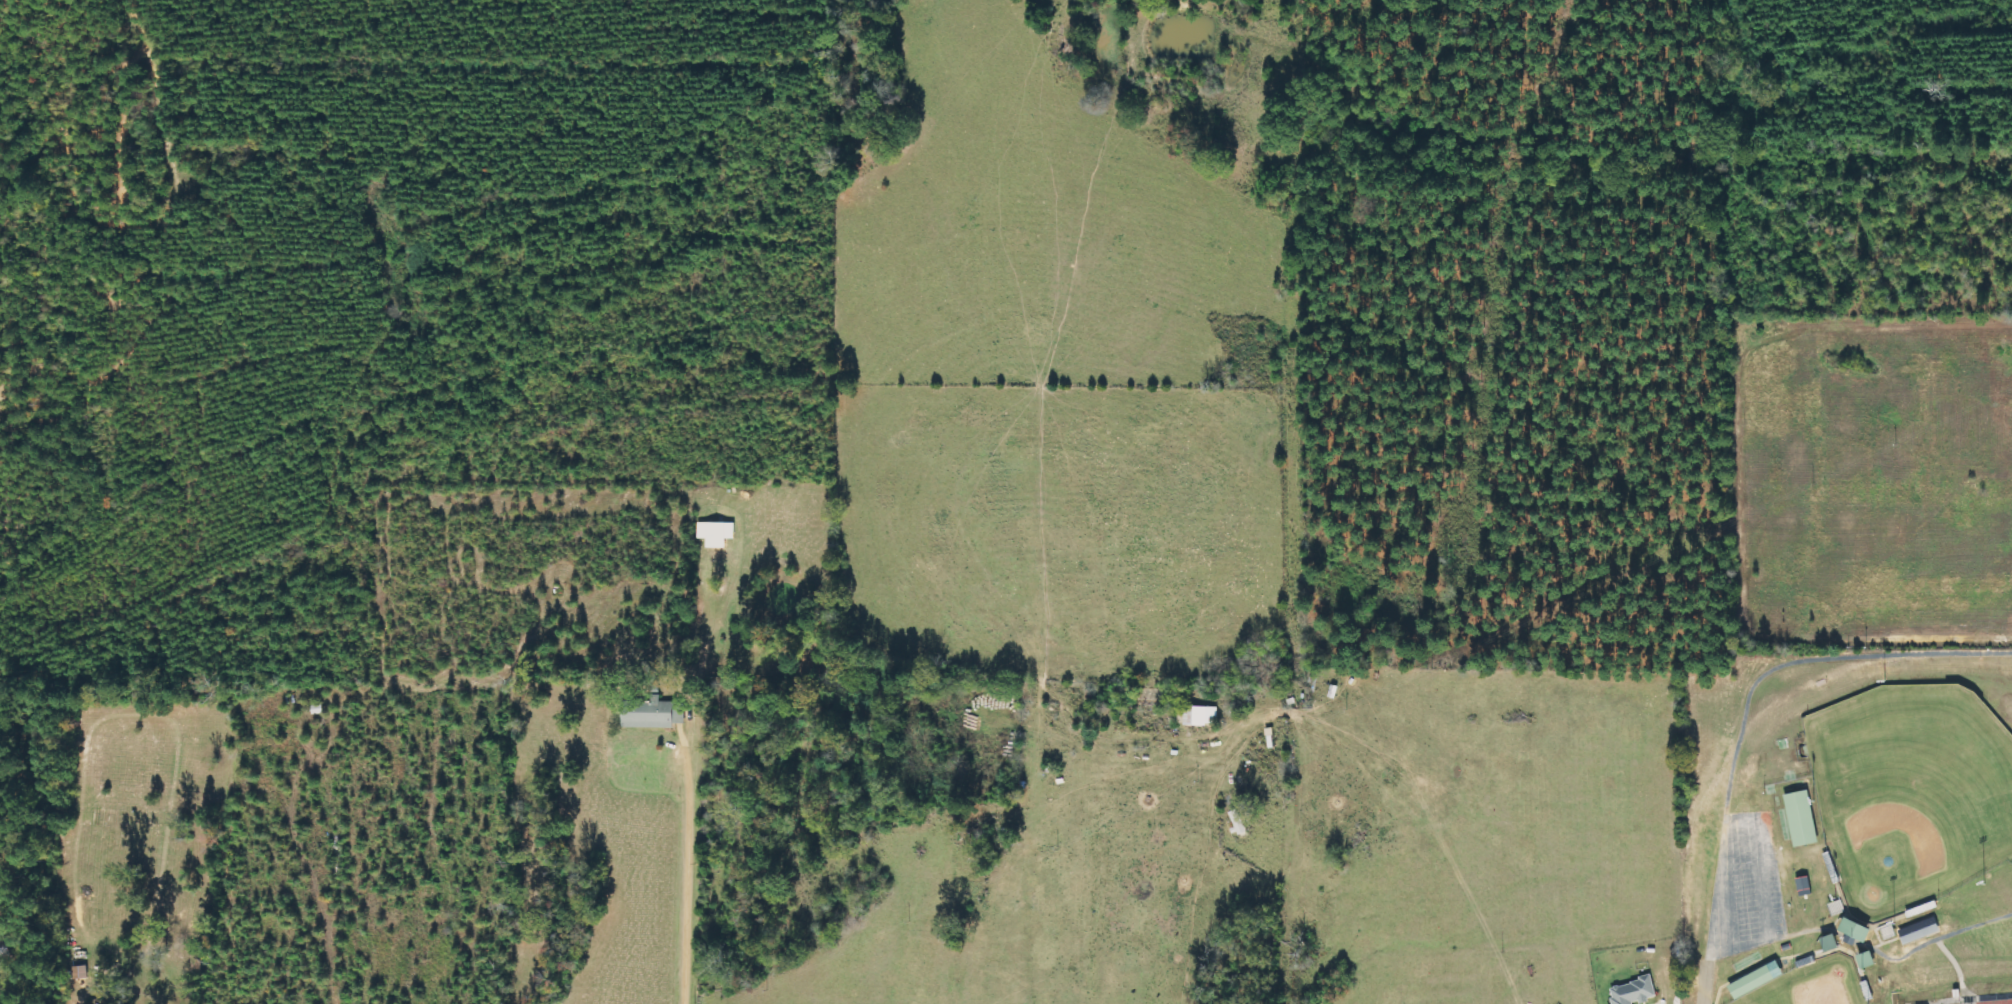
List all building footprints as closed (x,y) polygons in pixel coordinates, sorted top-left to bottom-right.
[(736,523),(698,522),(698,538),(708,539),(707,548),(727,548),(727,539),(736,539),(736,523)] [(676,728),(676,723),(686,723),(686,702),(662,702),(662,701),(624,700),(624,728),(676,728)] [(1218,707),(1186,707),(1186,726),(1218,726),(1218,707)] [(1783,794),(1806,789),(1818,840),(1795,845),(1783,794)] [(1240,836),(1249,833),(1241,810),(1232,813),(1240,836)] [(1794,879),(1806,876),(1810,894),(1798,896),(1794,879)] [(1870,943),(1875,926),(1845,918),(1841,931),(1851,933),(1848,942),(1859,945),(1860,940),(1870,943)] [(1897,930),(1918,922),(1924,935),(1903,944),(1897,930)] [(1842,947),(1838,933),(1823,938),(1827,951),(1842,947)] [(1860,955),(1865,970),(1879,965),(1875,951),(1860,955)] [(1727,986),(1767,964),(1774,977),(1735,999),(1727,986)] [(1635,1003),(1658,997),(1653,977),(1611,987),(1615,1003),(1635,1003)]
